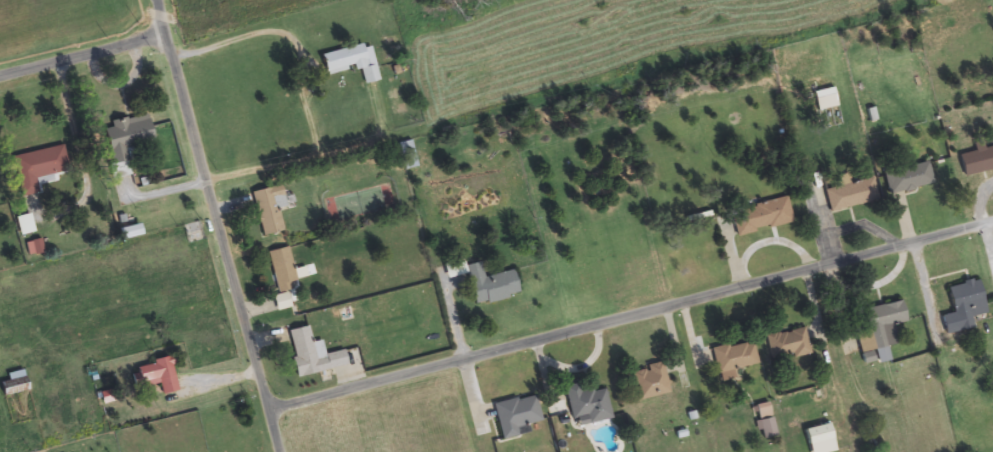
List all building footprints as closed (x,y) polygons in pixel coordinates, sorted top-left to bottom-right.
[(323,76),(358,68),(362,85),(377,81),(368,44),(318,56),(323,76)] [(816,112),(836,107),(831,88),(811,93),(816,112)] [(128,160),(126,149),(152,143),(146,114),(109,122),(110,128),(102,129),(109,164),(128,160)] [(981,150),(980,143),(972,145),(973,152),(957,156),(961,177),(992,170),(992,147),(981,150)] [(11,156),(19,197),(37,194),(35,179),(66,173),(61,146),(11,156)] [(931,185),(925,162),(881,174),(887,196),(931,185)] [(823,189),(827,211),(875,202),(871,180),(823,189)] [(285,208),(279,186),(249,193),(260,237),(281,232),(276,210),(285,208)] [(788,198),(729,212),(734,237),(794,223),(788,198)] [(296,288),(286,248),(265,253),(275,293),(296,288)] [(465,275),(472,306),(516,296),(511,272),(481,278),(478,264),(462,267),(460,261),(441,265),(445,279),(465,275)] [(971,329),(969,318),(983,315),(976,281),(945,288),(950,314),(939,317),(942,335),(971,329)] [(865,333),(856,334),(860,353),(895,346),(891,325),(903,323),(899,303),(860,311),(865,333)] [(286,331),(295,377),(331,370),(327,354),(313,356),(307,327),(286,331)] [(764,337),(769,359),(789,355),(790,359),(808,355),(802,328),(764,337)] [(756,366),(752,342),(710,349),(714,373),(756,366)] [(176,392),(168,358),(131,366),(135,388),(155,384),(157,396),(176,392)] [(628,371),(634,402),(667,395),(660,364),(628,371)] [(1,396),(25,390),(22,378),(0,384),(0,393),(1,396)] [(562,388),(572,429),(610,419),(602,388),(578,394),(576,384),(562,388)] [(491,404),(497,440),(525,436),(523,425),(538,423),(534,397),(491,404)] [(760,440),(776,436),(767,404),(751,408),(760,440)] [(806,451),(833,451),(825,425),(801,431),(806,451)]
